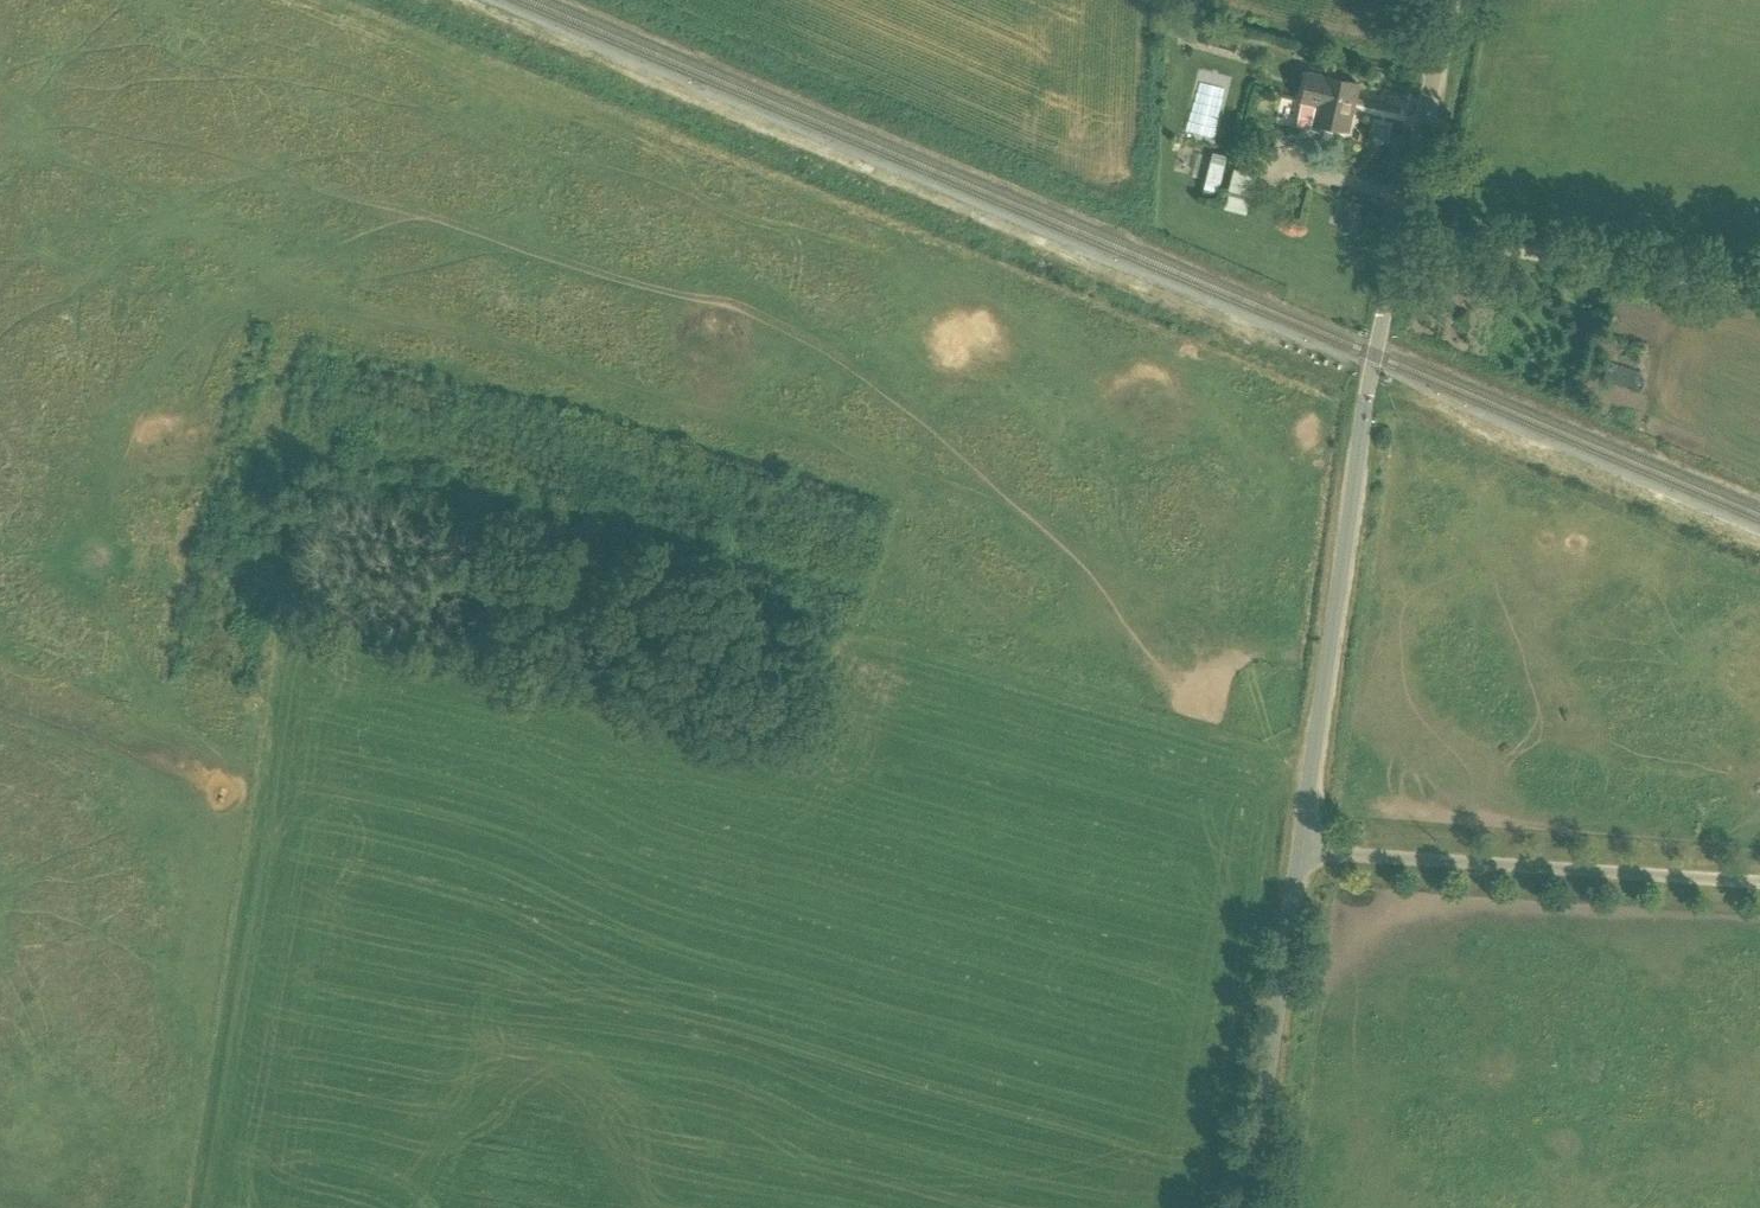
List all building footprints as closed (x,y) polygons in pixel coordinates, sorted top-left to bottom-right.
[(1348,132),(1359,84),(1322,76),(1305,73),(1299,103),(1316,106),(1312,124),(1348,132)] [(1215,158),(1211,185),(1226,187),(1230,160),(1215,158)] [(1247,172),(1252,166),(1250,159),(1243,158),(1238,164),(1240,170),(1247,172)] [(1360,234),(1366,205),(1347,201),(1341,229),(1360,234)]
